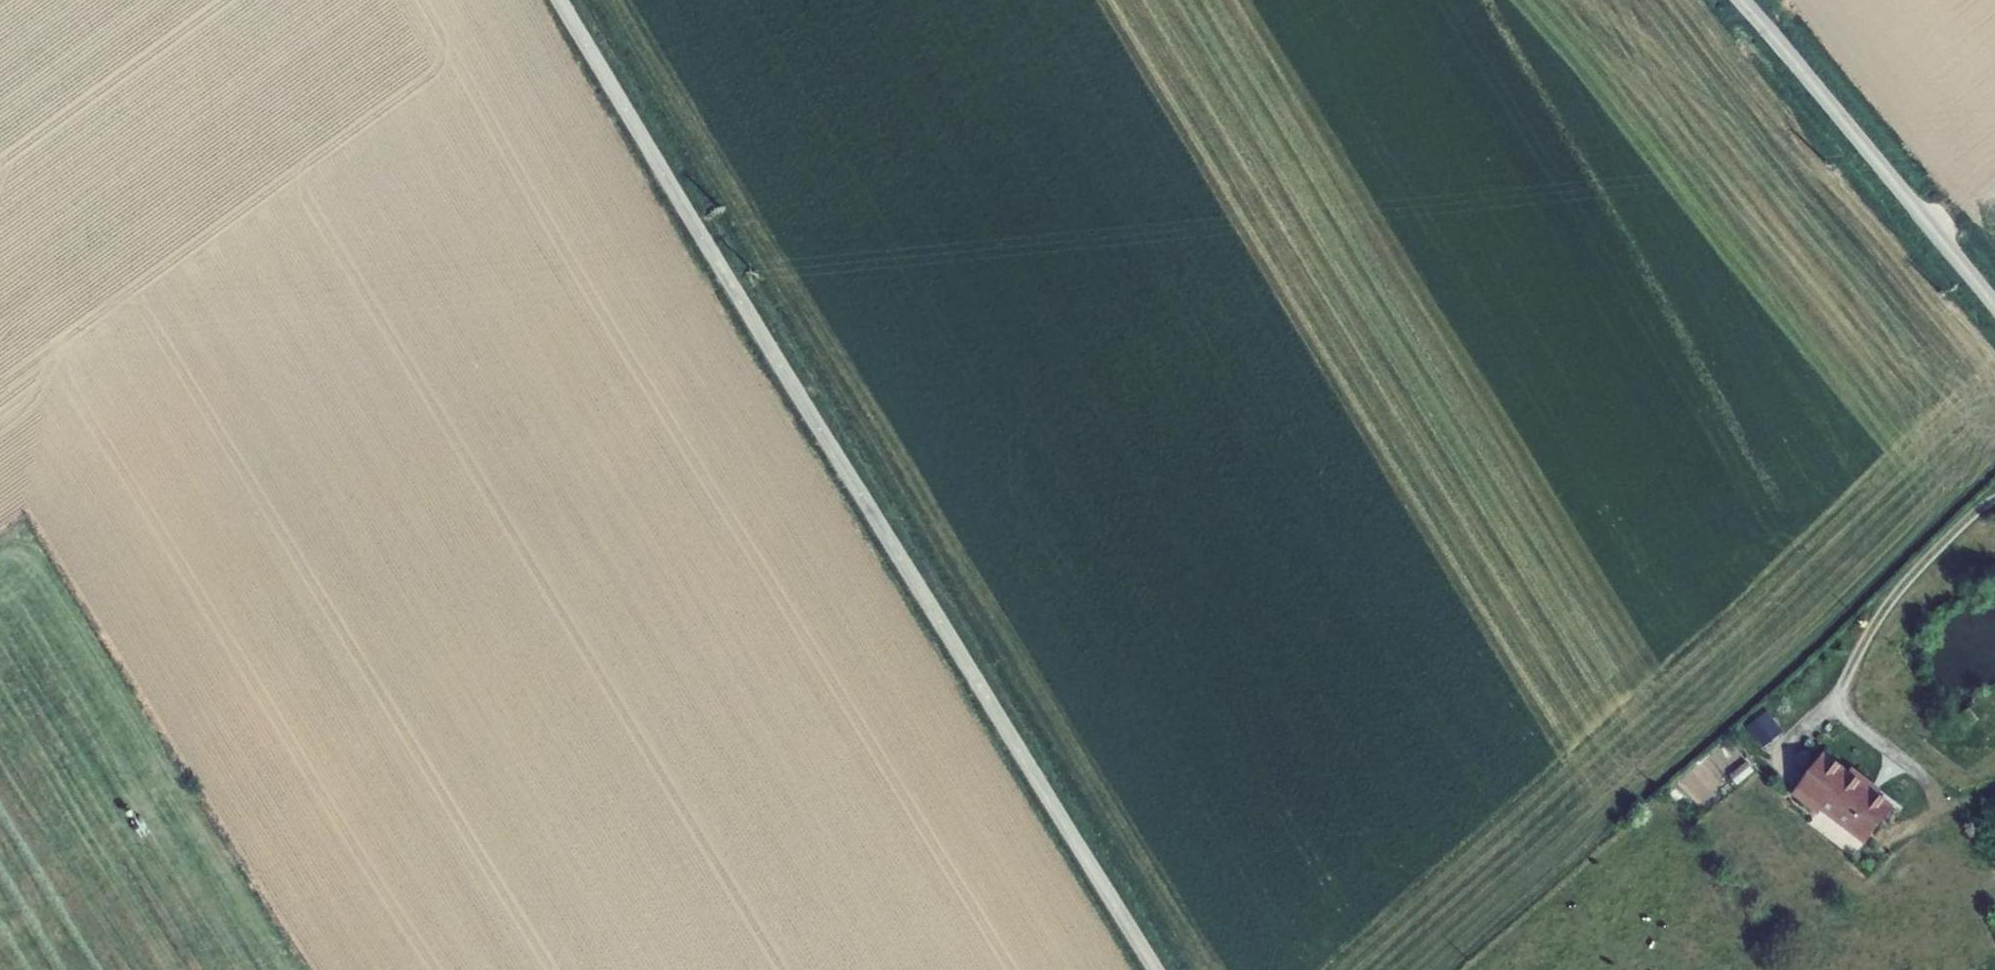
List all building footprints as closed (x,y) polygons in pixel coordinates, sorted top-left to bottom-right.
[(1768,747),(1788,730),(1771,709),(1751,726),(1768,747)] [(1849,773),(1826,754),(1795,794),(1819,812),(1822,808),(1865,842),(1893,807),(1866,786),(1865,779),(1856,772),(1849,773)]
